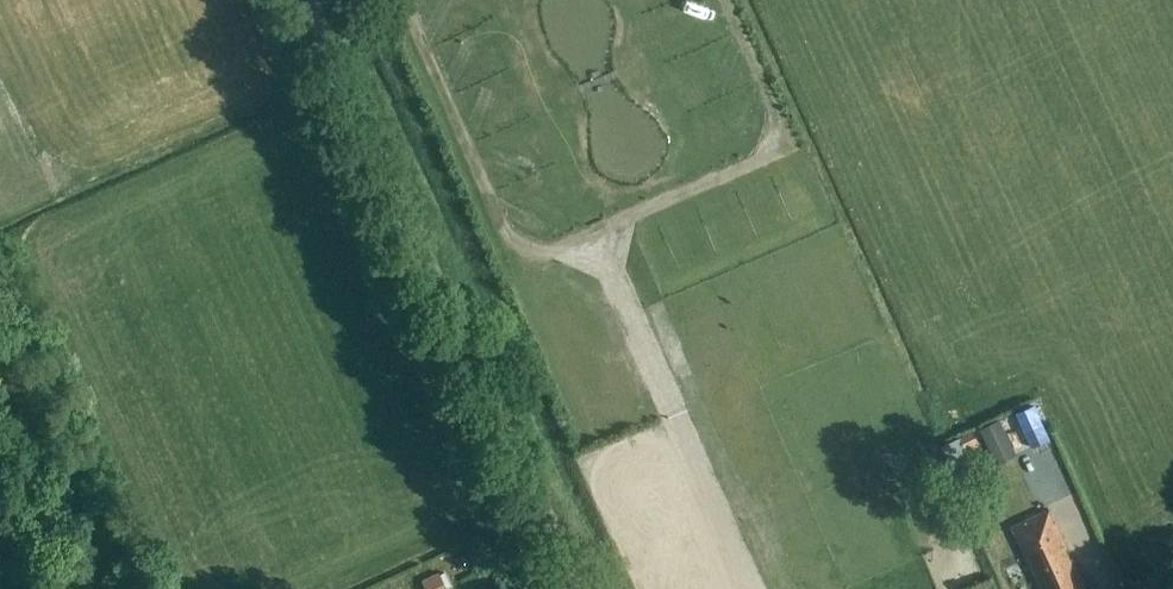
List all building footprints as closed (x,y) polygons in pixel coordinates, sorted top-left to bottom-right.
[(1054,437),(1038,402),(1015,412),(1032,448),(1054,437)] [(953,466),(969,459),(964,449),(978,442),(973,430),(958,437),(959,438),(943,445),(953,466)] [(1089,585),(1078,561),(1072,564),(1064,546),(1068,544),(1052,509),(1014,526),(1043,588),(1080,588),(1089,585)] [(441,570),(448,586),(468,578),(462,562),(441,570)] [(447,588),(438,572),(420,580),(425,588),(445,588),(447,588)]
